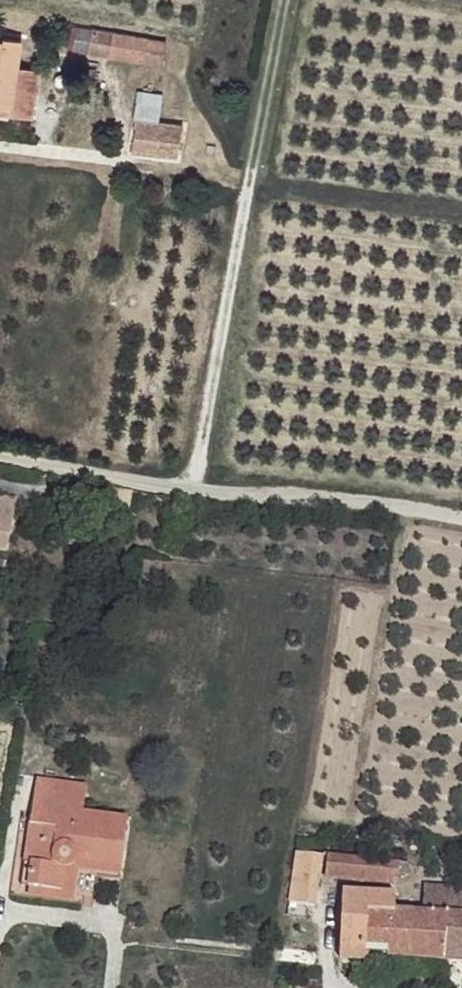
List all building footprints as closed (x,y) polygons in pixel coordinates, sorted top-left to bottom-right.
[(79,24),(75,46),(91,50),(92,47),(165,57),(169,39),(79,24)] [(15,108),(22,68),(25,41),(6,38),(5,43),(0,42),(0,105),(15,108)] [(14,115),(13,117),(39,121),(47,72),(22,68),(15,108),(14,115)] [(53,69),(51,88),(57,89),(60,71),(53,69)] [(141,121),(135,152),(181,156),(183,141),(185,125),(161,122),(163,107),(139,104),(135,121),(141,121)] [(14,115),(15,108),(0,105),(0,112),(14,115)] [(32,851),(26,888),(68,893),(72,869),(76,867),(80,863),(82,860),(130,866),(135,818),(88,812),(92,788),(42,780),(32,851)] [(301,853),(295,904),(318,908),(325,856),(301,853)] [(329,854),(326,873),(399,881),(400,875),(408,876),(409,863),(329,854)] [(414,956),(461,959),(461,886),(427,882),(424,913),(417,912),(414,956)] [(346,890),(342,943),(367,947),(369,936),(385,937),(391,937),(389,954),(414,956),(417,912),(397,910),(398,894),(346,890)] [(369,936),(367,947),(384,949),(385,937),(369,936)] [(342,943),(341,956),(366,958),(367,947),(342,943)]
